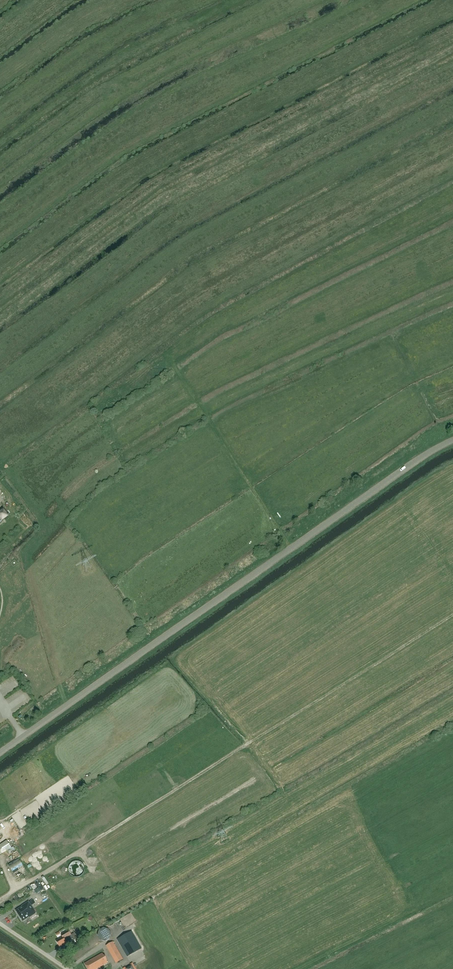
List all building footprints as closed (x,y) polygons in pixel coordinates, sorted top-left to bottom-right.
[(9,516),(4,510),(0,513),(0,523),(9,516)] [(7,840),(0,845),(0,855),(8,850),(10,853),(15,850),(13,847),(12,848),(7,840)] [(14,874),(19,871),(18,868),(23,865),(18,858),(8,865),(14,874)] [(69,868),(69,869),(69,870),(69,871),(70,873),(70,874),(72,876),(73,876),(74,877),(75,877),(78,877),(80,876),(81,876),(82,874),(83,873),(84,871),(84,870),(84,868),(84,867),(83,865),(82,865),(81,863),(80,863),(78,862),(75,862),(74,862),(73,863),(72,863),(70,865),(69,867),(69,868)] [(16,895),(13,897),(16,902),(22,898),(19,894),(17,895),(16,895)] [(29,917),(36,913),(29,902),(22,906),(16,911),(23,921),(29,917)] [(114,937),(125,931),(122,926),(111,932),(114,937)] [(104,941),(105,941),(106,940),(107,940),(108,940),(109,939),(110,938),(110,937),(111,936),(111,935),(111,934),(111,933),(111,932),(110,931),(110,930),(109,930),(108,929),(107,928),(106,928),(105,928),(104,928),(103,928),(102,928),(101,929),(100,930),(99,931),(99,932),(98,933),(98,934),(98,935),(99,936),(99,937),(100,938),(100,939),(101,940),(102,940),(103,940),(104,941)] [(63,937),(56,941),(59,947),(73,939),(75,942),(80,939),(76,932),(71,935),(69,930),(61,934),(63,937)] [(142,949),(132,931),(117,939),(127,957),(142,949)] [(124,959),(114,941),(107,945),(117,963),(124,959)] [(107,963),(102,954),(85,964),(88,968),(96,968),(107,963)]
